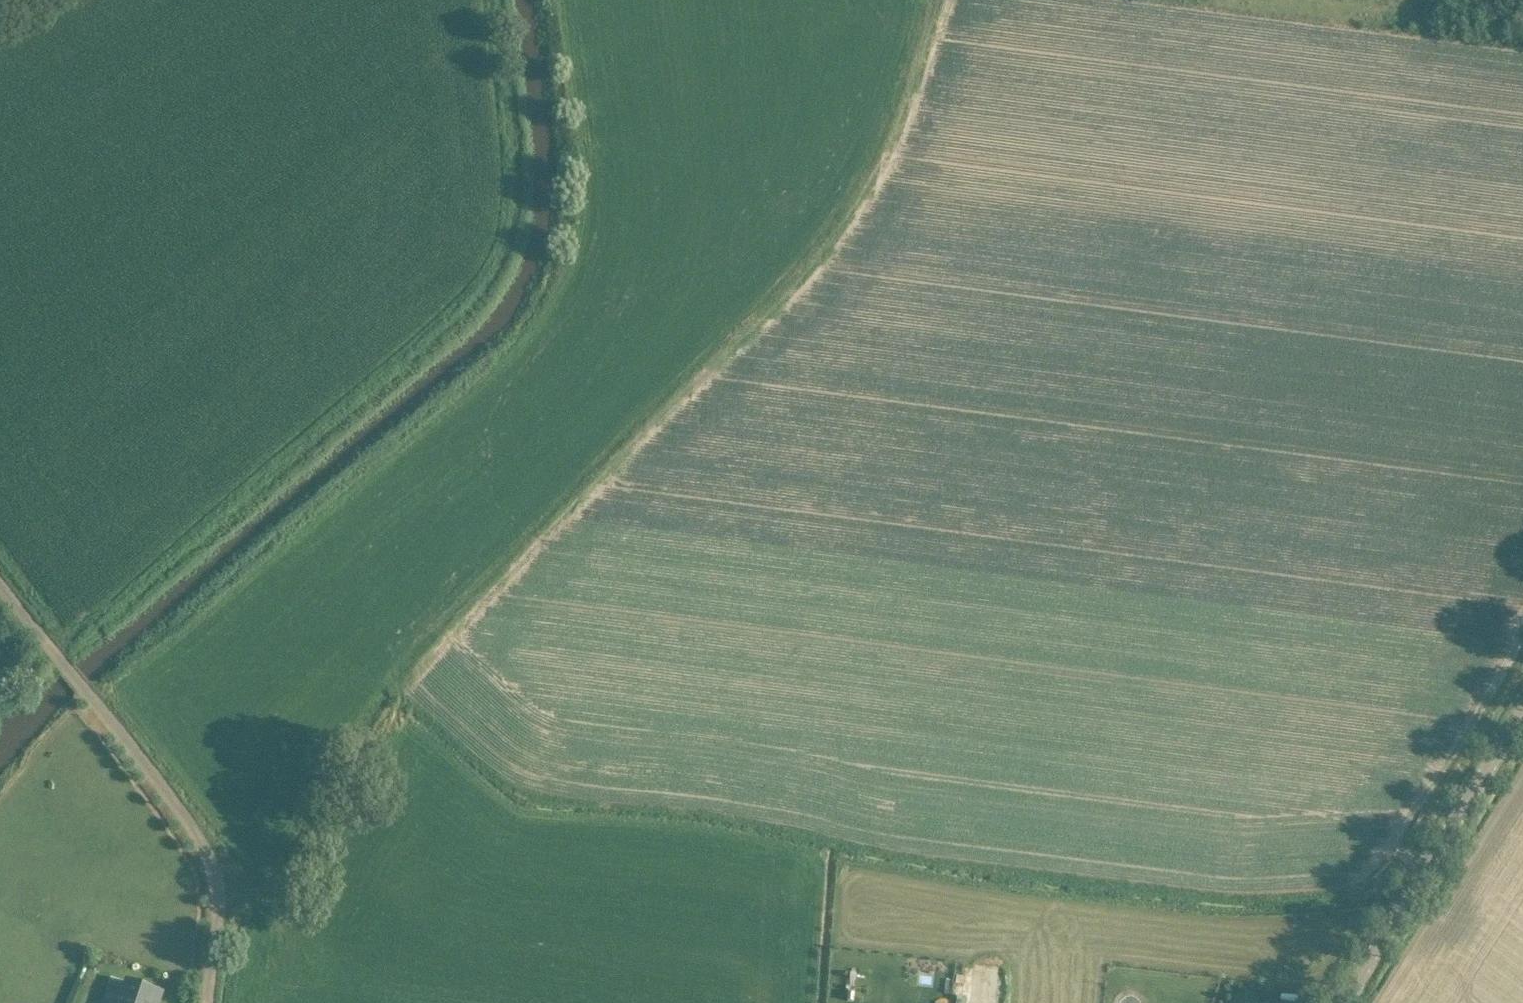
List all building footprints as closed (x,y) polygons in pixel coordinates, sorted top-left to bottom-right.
[(140,0),(113,0),(120,12),(140,0)] [(106,1002),(158,1002),(162,993),(127,981),(125,988),(112,984),(106,1002)]
